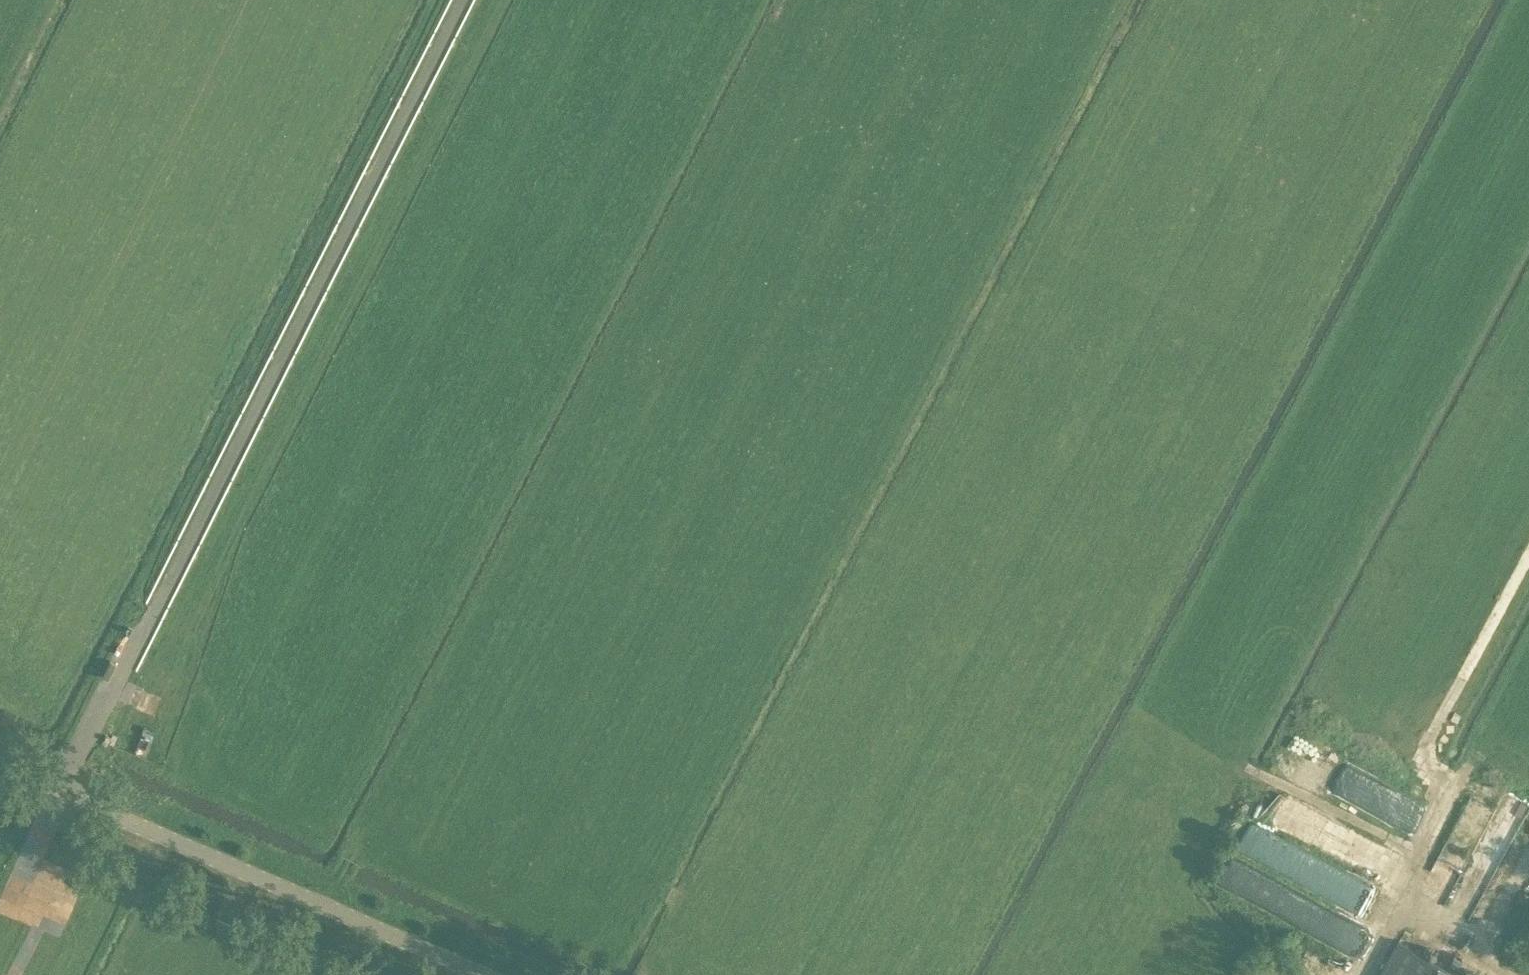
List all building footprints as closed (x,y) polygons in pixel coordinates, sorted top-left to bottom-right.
[(1428,887),(1453,898),(1488,815),(1462,804),(1428,887)] [(1271,836),(1257,864),(1326,898),(1340,870),(1271,836)] [(1335,941),(1346,917),(1246,870),(1235,894),(1335,941)] [(1381,974),(1463,974),(1399,941),(1381,974)]
